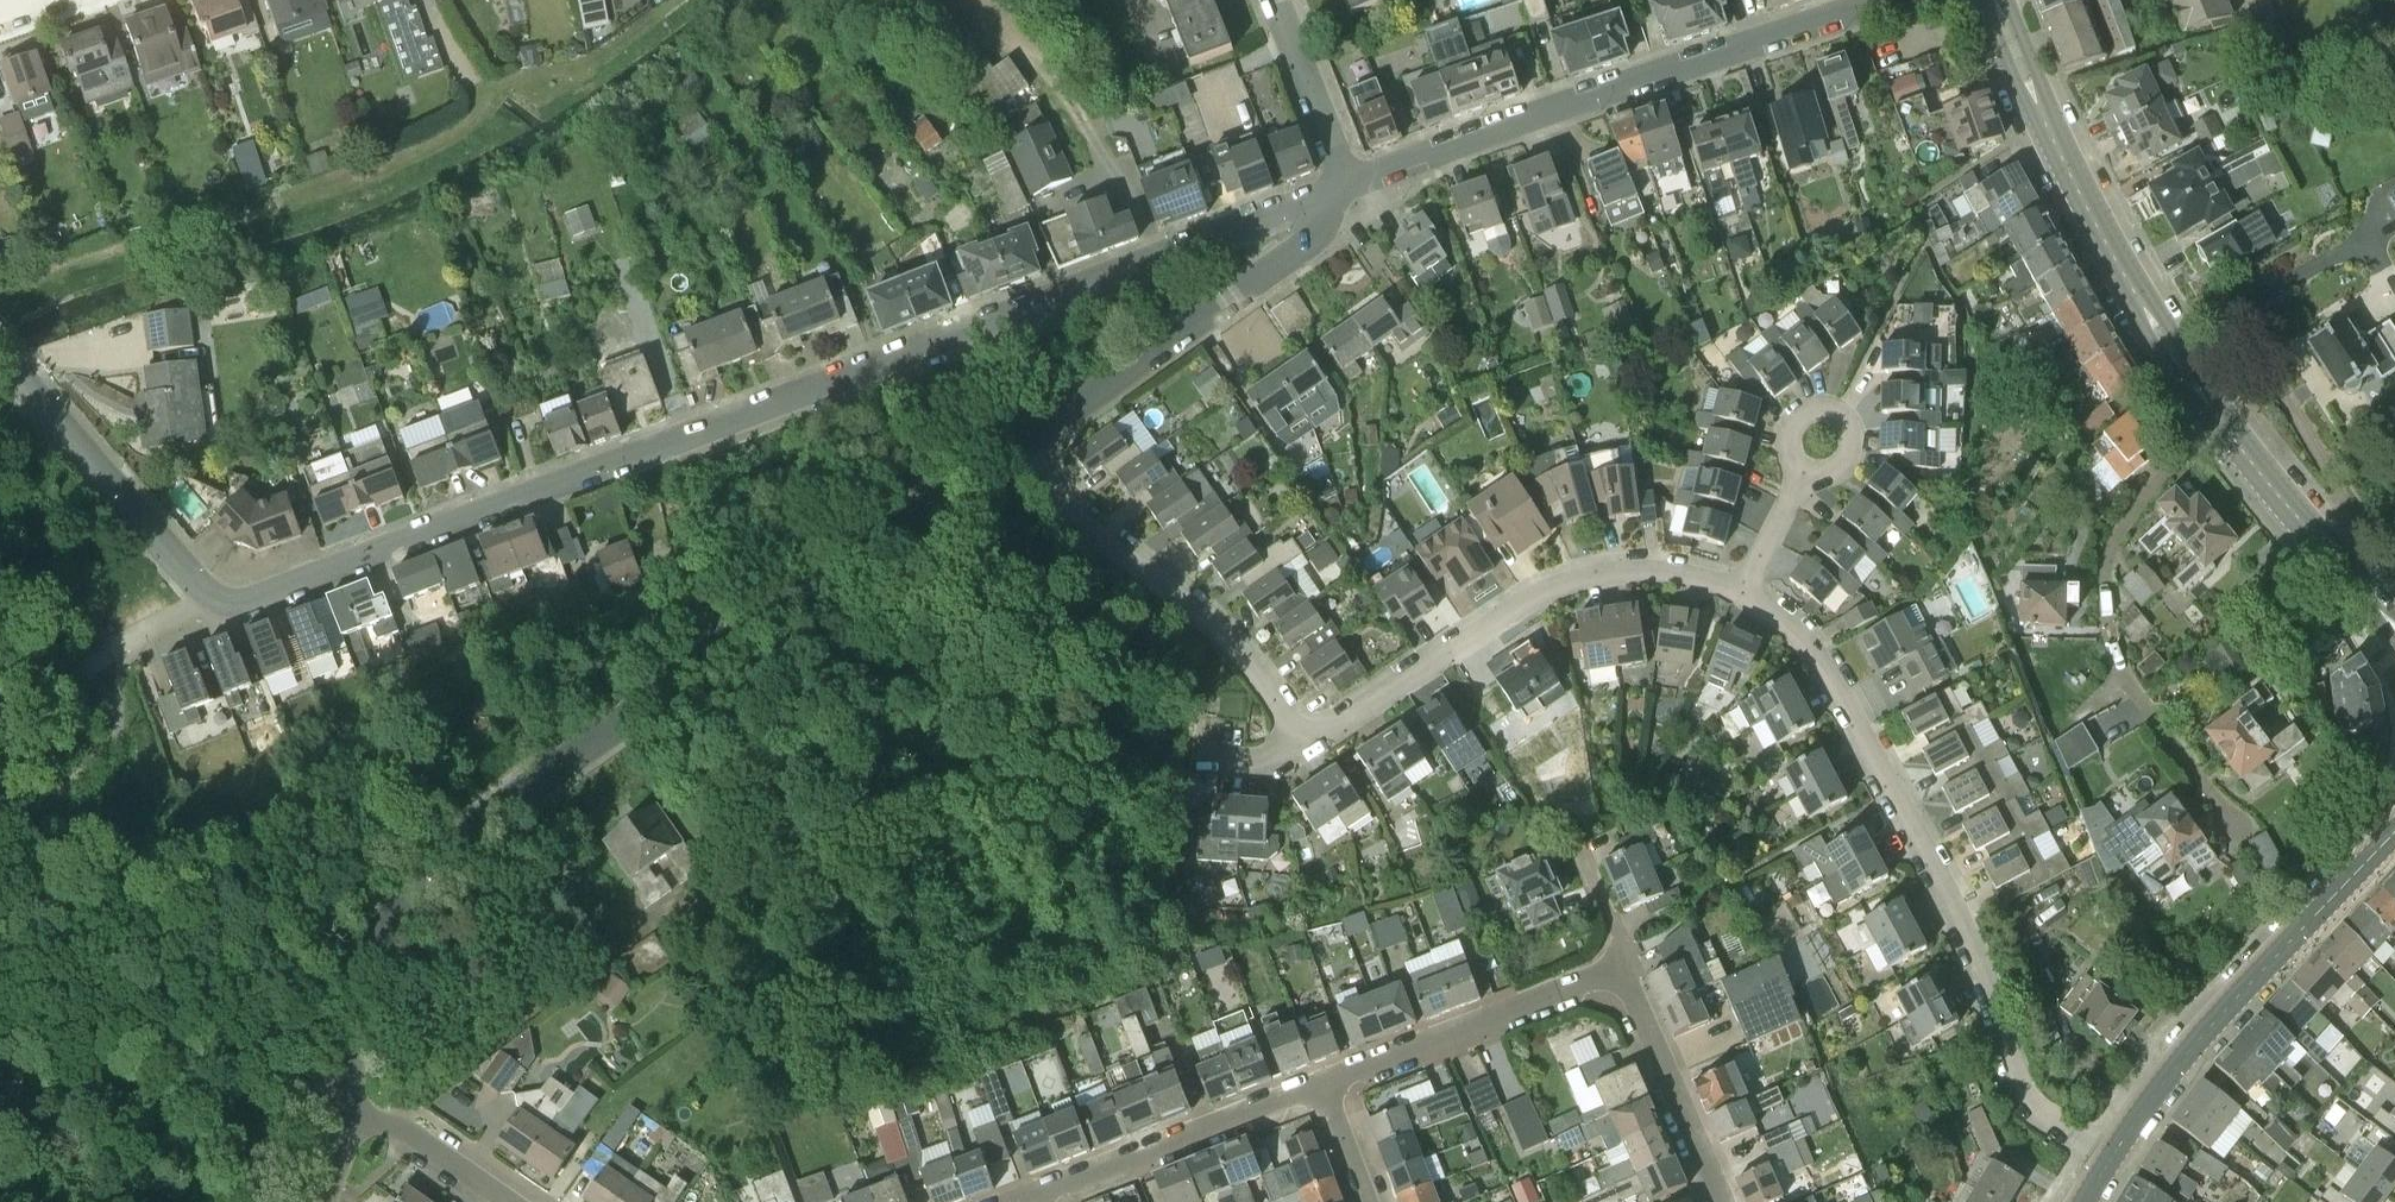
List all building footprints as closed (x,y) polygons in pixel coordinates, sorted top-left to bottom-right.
[(259,33),(248,0),(196,0),(190,2),(200,30),(204,28),(210,44),(237,35),(239,41),(259,33)] [(325,13),(320,0),(265,0),(275,29),(325,13)] [(360,10),(374,6),(401,85),(442,70),(431,39),(426,40),(414,7),(409,9),(406,0),(357,0),(360,10)] [(599,0),(578,0),(584,31),(604,27),(599,0)] [(1029,87),(1009,59),(993,70),(943,0),(906,0),(985,118),(1029,87)] [(1213,0),(1165,0),(1191,67),(1233,50),(1213,0)] [(1392,0),(1344,0),(1351,17),(1392,0)] [(1531,27),(1550,21),(1544,0),(1522,0),(1531,27)] [(1698,36),(1686,0),(1662,0),(1651,4),(1659,29),(1664,28),(1670,45),(1698,36)] [(1698,36),(1725,27),(1719,9),(1724,8),(1722,0),(1686,0),(1698,36)] [(1807,0),(1770,0),(1774,11),(1807,0)] [(2096,2),(2101,0),(2035,0),(2043,20),(2085,5),(2088,4),(2088,5),(2096,2)] [(2096,2),(2116,57),(2135,50),(2117,0),(2101,0),(2096,2)] [(2184,35),(2231,19),(2224,0),(2167,0),(2171,9),(2173,8),(2184,35)] [(2300,67),(2269,3),(2244,15),(2275,79),(2300,67)] [(2064,72),(2107,55),(2088,5),(2088,4),(2085,5),(2043,20),(2044,22),(2064,72)] [(198,69),(193,55),(186,32),(171,37),(162,12),(125,25),(133,47),(143,79),(179,67),(182,75),(198,69)] [(1586,25),(1600,68),(1628,59),(1622,41),(1627,40),(1619,14),(1586,25)] [(1483,39),(1478,23),(1464,27),(1469,43),(1483,39)] [(1436,66),(1437,65),(1455,118),(1489,106),(1474,65),(1473,65),(1470,53),(1468,54),(1458,24),(1432,33),(1426,35),(1436,66)] [(1571,77),(1600,68),(1586,25),(1552,36),(1560,61),(1565,60),(1571,77)] [(132,88),(123,61),(115,38),(100,44),(97,35),(60,47),(70,76),(74,75),(84,104),(132,88)] [(2184,45),(2171,47),(2173,56),(2186,54),(2184,45)] [(519,69),(537,65),(533,46),(516,49),(519,69)] [(1474,65),(1489,106),(1521,95),(1506,53),(1474,65)] [(47,97),(33,57),(0,68),(14,108),(47,97)] [(1844,99),(1858,95),(1846,57),(1817,67),(1824,89),(1846,152),(1860,147),(1844,99)] [(355,62),(341,66),(345,81),(359,76),(355,62)] [(688,63),(676,71),(689,89),(701,81),(688,63)] [(1426,129),(1455,118),(1437,65),(1436,66),(1403,78),(1407,91),(1410,90),(1426,129)] [(2122,128),(2166,107),(2158,91),(2177,81),(2170,66),(2151,75),(2150,72),(2121,85),(2125,92),(2109,100),(2122,128)] [(1889,83),(1894,81),(1887,69),(1877,72),(1884,85),(1889,83)] [(1920,96),(1917,83),(1904,87),(1901,79),(1894,81),(1889,83),(1896,105),(1920,96)] [(1373,151),(1400,140),(1377,82),(1350,92),(1373,151)] [(1168,87),(1147,97),(1156,115),(1176,105),(1168,87)] [(635,106),(639,112),(651,104),(647,97),(635,106)] [(1918,173),(1941,166),(1964,158),(1962,152),(2002,138),(1988,97),(1930,117),(1923,97),(1895,107),(1918,173)] [(1034,197),(1072,179),(1035,99),(997,117),(1034,197)] [(1809,148),(1824,143),(1812,103),(1807,100),(1795,104),(1792,109),(1794,114),(1777,120),(1793,172),(1814,166),(1809,148)] [(1649,169),(1682,158),(1666,106),(1632,117),(1649,169)] [(2155,155),(2176,145),(2186,140),(2185,136),(2188,134),(2182,120),(2174,123),(2166,107),(2122,128),(2136,156),(2152,148),(2155,155)] [(2273,107),(2257,115),(2267,135),(2283,127),(2273,107)] [(1630,176),(1649,169),(1632,117),(1629,108),(1613,113),(1616,122),(1609,124),(1622,156),(1630,176)] [(17,113),(0,119),(0,129),(11,161),(31,154),(17,113)] [(908,127),(926,154),(942,143),(924,116),(908,127)] [(2193,125),(2201,145),(2223,135),(2214,116),(2193,125)] [(1757,187),(1749,161),(1761,157),(1748,117),(1718,126),(1741,197),(1741,199),(1748,197),(1746,190),(1757,187)] [(603,129),(607,135),(620,127),(616,120),(603,129)] [(2315,120),(2309,146),(2329,150),(2334,124),(2315,120)] [(1713,205),(1741,197),(1718,126),(1691,135),(1713,205)] [(1315,172),(1300,132),(1270,143),(1285,184),(1315,172)] [(1219,161),(1222,170),(1228,193),(1230,192),(1229,190),(1242,185),(1247,198),(1273,189),(1256,144),(1254,145),(1251,136),(1214,151),(1218,162),(1219,161)] [(252,140),(232,147),(247,189),(267,183),(252,140)] [(1840,140),(1827,143),(1834,166),(1847,162),(1840,140)] [(312,175),(330,169),(324,150),(305,157),(312,175)] [(2171,182),(2156,191),(2168,212),(2250,164),(2250,163),(2243,150),(2226,159),(2206,155),(2202,157),(2202,156),(2168,176),(2171,182)] [(2199,229),(2219,217),(2231,210),(2233,200),(2227,188),(2235,190),(2262,175),(2264,179),(2270,176),(2275,177),(2284,172),(2272,152),(2257,161),(2256,160),(2250,163),(2250,164),(2168,212),(2180,232),(2195,223),(2199,229)] [(1009,216),(1029,206),(1003,153),(984,163),(1009,216)] [(1644,216),(1630,176),(1622,156),(1588,170),(1611,227),(1644,216)] [(1535,237),(1574,223),(1551,159),(1514,172),(1529,212),(1526,213),(1535,237)] [(1990,208),(1990,209),(2029,187),(2017,166),(1978,188),(1970,174),(1957,183),(1964,196),(1976,216),(1990,208)] [(1191,167),(1143,185),(1158,226),(1172,220),(1174,225),(1208,213),(1191,167)] [(914,185),(927,203),(939,194),(926,176),(914,185)] [(1485,233),(1503,227),(1487,182),(1452,194),(1467,238),(1484,232),(1485,233)] [(1990,209),(2002,231),(2003,231),(2041,209),(2029,187),(1990,209)] [(566,215),(574,238),(597,229),(589,206),(566,215)] [(1998,243),(2007,238),(2020,261),(2058,239),(2041,209),(2003,231),(2002,231),(1994,236),(1998,243)] [(2247,260),(2249,258),(2254,255),(2244,237),(2251,237),(2258,251),(2274,243),(2259,216),(2256,218),(2253,213),(2231,225),(2216,233),(2218,236),(2216,238),(2217,239),(2199,250),(2215,277),(2246,258),(2247,260)] [(1397,246),(1419,279),(1448,259),(1437,244),(1441,241),(1423,216),(1412,224),(1418,232),(1397,246)] [(1057,223),(1043,229),(1059,270),(1138,240),(1130,217),(1108,226),(1066,242),(1057,223)] [(1855,223),(1860,241),(1873,237),(1869,220),(1855,223)] [(1922,225),(1927,236),(1936,232),(1932,221),(1922,225)] [(995,245),(1012,285),(1041,274),(1034,256),(1038,254),(1028,228),(1010,235),(1010,239),(995,245)] [(1936,232),(1927,236),(1932,248),(1941,244),(1936,232)] [(1999,288),(2007,302),(2035,286),(2072,264),(2058,239),(2020,261),(2009,267),(2015,279),(1999,288)] [(1358,252),(1372,272),(1389,260),(1375,240),(1358,252)] [(983,295),(1012,285),(995,245),(980,250),(978,247),(959,254),(966,273),(958,277),(967,299),(982,293),(983,295)] [(1658,252),(1646,257),(1652,274),(1665,270),(1658,252)] [(571,297),(561,259),(533,265),(543,303),(571,297)] [(2051,314),(2089,292),(2072,264),(2035,286),(2051,314)] [(903,281),(918,321),(953,308),(938,268),(903,281)] [(797,291),(813,333),(840,322),(844,331),(859,325),(839,276),(797,291)] [(884,334),(918,321),(903,281),(869,294),(884,334)] [(360,293),(346,298),(355,326),(388,315),(379,287),(360,293)] [(1823,328),(1839,351),(1862,335),(1852,321),(1857,317),(1844,300),(1822,299),(1813,287),(1801,297),(1805,302),(1792,311),(1794,313),(1813,336),(1823,328)] [(1564,319),(1564,306),(1564,303),(1569,303),(1569,289),(1547,289),(1547,303),(1554,322),(1564,319)] [(1613,305),(1616,305),(1620,314),(1627,312),(1619,290),(1609,294),(1613,305)] [(785,343),(813,333),(797,291),(768,302),(774,317),(761,323),(775,358),(789,352),(785,343)] [(2052,348),(2066,340),(2104,319),(2089,292),(2051,314),(2062,332),(2058,334),(2054,328),(2044,334),(2052,348)] [(1284,302),(1301,328),(1314,319),(1297,294),(1284,302)] [(315,311),(310,297),(309,298),(303,300),(295,303),(300,317),(315,311)] [(1524,304),(1529,318),(1534,332),(1553,325),(1544,297),(1524,304)] [(1764,297),(1751,301),(1755,315),(1768,311),(1764,297)] [(1353,322),(1373,351),(1391,338),(1402,353),(1429,334),(1409,304),(1393,315),(1383,301),(1353,322)] [(1288,337),(1301,328),(1284,302),(1271,311),(1288,337)] [(1620,314),(1616,305),(1613,305),(1601,310),(1610,335),(1626,329),(1620,314)] [(757,354),(761,363),(775,358),(761,323),(756,307),(715,323),(731,364),(757,354)] [(143,315),(148,352),(194,346),(190,310),(143,315)] [(1779,361),(1780,360),(1790,352),(1807,375),(1829,358),(1813,336),(1794,313),(1775,328),(1773,326),(1761,336),(1770,348),(1779,361)] [(2357,393),(2359,390),(2360,388),(2361,383),(2375,374),(2374,373),(2376,372),(2381,381),(2394,372),(2394,362),(2393,358),(2394,357),(2394,329),(2390,321),(2360,340),(2345,317),(2337,322),(2329,327),(2330,333),(2309,346),(2327,373),(2329,371),(2343,391),(2345,392),(2346,393),(2348,394),(2350,395),(2352,395),(2354,394),(2355,394),(2357,393)] [(2066,340),(2082,368),(2082,369),(2120,347),(2104,319),(2066,340)] [(1690,326),(1699,347),(1711,342),(1702,321),(1690,326)] [(1343,372),(1373,351),(1353,322),(1323,343),(1343,372)] [(702,375),(731,364),(715,323),(672,340),(691,390),(706,384),(702,375)] [(1206,355),(1222,379),(1235,370),(1218,346),(1206,355)] [(1941,388),(1941,373),(1942,373),(1942,347),(1883,346),(1883,373),(1911,374),(1910,386),(1910,387),(1926,388),(1941,388)] [(2069,376),(2079,392),(2096,382),(2096,381),(2128,361),(2120,347),(2082,369),(2082,368),(2069,376)] [(1750,363),(1741,350),(1728,360),(1747,385),(1758,376),(1774,399),(1797,382),(1780,360),(1779,361),(1770,348),(1750,363)] [(1297,404),(1327,382),(1307,354),(1277,375),(1297,404)] [(609,397),(616,418),(660,402),(660,404),(662,403),(645,358),(600,375),(609,397)] [(553,361),(539,367),(546,383),(560,377),(553,361)] [(1497,361),(1485,366),(1491,379),(1503,375),(1497,361)] [(2128,361),(2096,381),(2096,382),(2109,405),(2143,383),(2128,361)] [(322,363),(315,365),(319,376),(326,374),(322,363)] [(379,365),(366,369),(371,383),(378,381),(382,373),(379,365)] [(139,399),(145,449),(166,446),(166,448),(192,445),(189,418),(203,416),(197,367),(151,373),(154,397),(139,399)] [(1198,378),(1210,395),(1225,385),(1212,367),(1198,378)] [(1268,425),(1297,404),(1277,375),(1247,396),(1268,425)] [(1910,427),(1924,428),(1924,429),(1940,429),(1941,429),(1941,413),(1926,413),(1926,388),(1910,387),(1910,386),(1883,386),(1882,414),(1910,414),(1910,427)] [(1709,432),(1709,431),(1724,435),(1724,434),(1727,422),(1754,429),(1761,402),(1719,391),(1713,416),(1697,411),(1693,427),(1709,432)] [(609,397),(579,408),(594,447),(622,436),(616,418),(609,397)] [(441,418),(462,473),(473,469),(474,471),(502,461),(480,402),(441,418)] [(2105,402),(2079,427),(2093,439),(2115,416),(2105,402)] [(1454,404),(1435,416),(1443,430),(1463,419),(1454,404)] [(575,410),(544,422),(558,459),(589,448),(575,410)] [(1249,417),(1236,426),(1243,437),(1256,428),(1249,417)] [(2128,417),(2110,432),(2092,447),(2122,484),(2145,465),(2138,457),(2152,446),(2128,417)] [(408,453),(422,491),(450,480),(449,478),(462,473),(441,418),(401,433),(408,453)] [(1362,427),(1364,447),(1378,446),(1376,426),(1362,427)] [(1924,429),(1924,428),(1910,427),(1882,426),(1881,454),(1909,455),(1909,469),(1933,469),(1940,469),(1940,454),(1940,429),(1924,429)] [(1117,477),(1145,457),(1127,432),(1120,436),(1113,427),(1074,454),(1091,478),(1109,465),(1116,475),(1112,478),(1113,479),(1117,477)] [(1699,470),(1714,473),(1717,461),(1744,468),(1751,441),(1724,434),(1724,435),(1709,431),(1709,432),(1703,455),(1688,451),(1684,465),(1699,470)] [(344,455),(365,510),(375,506),(376,508),(404,497),(382,440),(344,455)] [(2035,448),(2029,456),(2039,464),(2045,455),(2043,454),(2035,448)] [(1385,449),(1385,473),(1397,473),(1397,449),(1385,449)] [(1598,516),(1595,507),(1581,458),(1580,459),(1582,466),(1569,469),(1565,451),(1547,456),(1527,466),(1537,488),(1547,510),(1561,503),(1567,525),(1598,516)] [(1607,504),(1609,521),(1640,517),(1637,494),(1634,469),(1621,470),(1620,451),(1610,452),(1581,458),(1595,507),(1607,504)] [(1133,500),(1151,487),(1159,499),(1182,483),(1166,457),(1158,462),(1152,452),(1145,457),(1117,477),(1133,500)] [(365,510),(344,455),(303,470),(311,490),(310,491),(324,528),(352,517),(351,515),(365,510)] [(2029,456),(2010,482),(2025,492),(2043,467),(2039,464),(2029,456)] [(1914,524),(1902,515),(1919,495),(1886,467),(1868,488),(1889,506),(1881,515),(1881,516),(1892,526),(1891,527),(1903,537),(1914,524)] [(1689,513),(1690,509),(1704,513),(1707,500),(1734,507),(1741,480),(1714,473),(1699,470),(1693,496),(1677,490),(1673,507),(1689,513)] [(1181,518),(1189,530),(1190,531),(1224,506),(1223,506),(1199,471),(1182,483),(1159,499),(1147,507),(1163,531),(1181,518)] [(1512,478),(1467,508),(1491,545),(1502,538),(1508,540),(1518,555),(1549,534),(1512,478)] [(1360,491),(1347,493),(1349,515),(1362,513),(1360,491)] [(2174,536),(2185,549),(2218,521),(2198,499),(2190,506),(2176,491),(2158,506),(2168,518),(2139,544),(2151,557),(2174,536)] [(258,506),(245,493),(215,523),(235,543),(258,551),(302,535),(287,495),(258,506)] [(1637,494),(1640,517),(1642,525),(1657,523),(1653,493),(1637,494)] [(617,511),(612,497),(598,503),(603,513),(607,515),(617,511)] [(1876,546),(1891,527),(1892,526),(1881,516),(1881,515),(1860,497),(1842,518),(1863,537),(1855,546),(1854,547),(1866,557),(1865,558),(1877,568),(1888,555),(1876,546)] [(1198,558),(1216,546),(1224,558),(1248,541),(1254,537),(1230,501),(1223,506),(1224,506),(1190,531),(1189,530),(1182,535),(1198,558)] [(1690,509),(1689,513),(1684,536),(1724,546),(1731,520),(1704,513),(1690,509)] [(559,570),(558,566),(549,544),(544,546),(535,521),(507,531),(523,572),(537,568),(540,577),(559,570)] [(1461,521),(1415,551),(1435,581),(1449,572),(1462,591),(1493,571),(1480,552),(1481,551),(1461,521)] [(2185,596),(2197,585),(2215,569),(2211,565),(2237,543),(2218,521),(2185,549),(2196,561),(2173,582),(2185,596)] [(551,535),(563,566),(581,560),(569,528),(551,535)] [(1849,576),(1865,558),(1866,557),(1854,547),(1855,546),(1834,528),(1816,549),(1837,567),(1829,577),(1828,577),(1838,587),(1837,589),(1850,600),(1861,586),(1849,576)] [(530,593),(523,572),(507,531),(481,541),(490,565),(485,567),(495,595),(516,586),(519,596),(530,593)] [(1308,532),(1295,540),(1302,552),(1316,543),(1308,532)] [(573,541),(581,560),(585,558),(578,539),(573,541)] [(1246,577),(1254,589),(1279,572),(1279,571),(1302,555),(1292,540),(1284,545),(1281,541),(1265,552),(1261,546),(1254,551),(1248,541),(1224,558),(1212,566),(1229,589),(1246,577)] [(1327,543),(1308,557),(1320,574),(1339,560),(1327,543)] [(641,576),(638,566),(630,544),(599,555),(618,608),(654,594),(648,574),(641,576)] [(481,585),(475,567),(466,545),(435,557),(446,586),(450,597),(481,585)] [(1348,556),(1337,565),(1344,575),(1355,566),(1348,556)] [(405,601),(446,586),(435,557),(394,573),(405,601)] [(1821,607),(1837,589),(1838,587),(1828,577),(1829,577),(1807,559),(1790,580),(1821,607)] [(1409,566),(1372,590),(1395,623),(1406,615),(1412,624),(1436,608),(1409,566)] [(2141,607),(2154,594),(2145,583),(2154,576),(2146,566),(2136,574),(2133,572),(2119,584),(2141,607)] [(1277,608),(1285,619),(1285,620),(1310,604),(1291,577),(1285,582),(1279,572),(1254,589),(1243,596),(1259,620),(1277,608)] [(2021,589),(2019,625),(2066,627),(2067,607),(2079,608),(2079,587),(2033,586),(2033,576),(2010,575),(2009,588),(2021,589)] [(2145,583),(2154,594),(2163,586),(2154,576),(2145,583)] [(365,644),(399,632),(385,596),(376,600),(370,582),(328,598),(348,651),(350,650),(359,675),(360,675),(374,670),(365,644)] [(1379,608),(1367,590),(1355,598),(1367,616),(1379,608)] [(506,598),(494,603),(498,613),(510,608),(506,598)] [(1803,609),(1812,617),(1818,609),(1809,602),(1803,609)] [(1878,617),(1871,603),(1844,617),(1851,631),(1878,617)] [(318,690),(359,675),(350,650),(348,651),(335,656),(325,629),(321,631),(311,604),(288,613),(308,666),(318,690)] [(1290,651),(1308,638),(1319,654),(1337,642),(1337,643),(1343,638),(1323,608),(1316,612),(1310,604),(1285,620),(1285,619),(1274,627),(1290,651)] [(493,605),(475,613),(478,624),(496,617),(493,605)] [(1645,647),(1655,645),(1651,622),(1650,622),(1650,625),(1642,626),(1639,606),(1608,611),(1617,669),(1648,664),(1645,647)] [(2151,626),(2133,606),(2122,616),(2123,617),(2121,627),(2133,641),(2151,626)] [(1655,663),(1692,668),(1700,616),(1663,610),(1655,663)] [(457,616),(467,642),(487,635),(484,627),(476,625),(471,611),(457,616)] [(1586,673),(1617,669),(1608,611),(1578,616),(1581,636),(1572,637),(1572,634),(1570,634),(1574,660),(1584,659),(1586,673)] [(1908,677),(1929,666),(1942,659),(1941,657),(1946,650),(1940,638),(1933,642),(1924,626),(1911,632),(1903,617),(1861,640),(1878,672),(1900,661),(1908,677)] [(318,690),(308,666),(295,671),(284,643),(279,644),(270,620),(246,629),(266,682),(278,712),(291,707),(289,701),(318,690)] [(1738,675),(1746,678),(1761,644),(1728,630),(1712,667),(1706,679),(1705,683),(1729,695),(1738,675)] [(430,659),(427,648),(420,632),(402,639),(412,666),(430,659)] [(278,712),(266,682),(253,687),(242,658),(238,660),(229,635),(206,644),(226,697),(237,728),(278,712)] [(1344,653),(1337,643),(1337,642),(1319,654),(1301,666),(1317,690),(1335,677),(1342,688),(1338,691),(1339,693),(1367,673),(1350,648),(1344,653)] [(2231,643),(2211,659),(2228,681),(2247,666),(2239,655),(2240,654),(2231,643)] [(237,728),(226,697),(212,702),(202,674),(197,675),(188,651),(164,660),(178,697),(160,703),(172,733),(189,726),(196,746),(234,732),(233,729),(237,728)] [(1518,715),(1560,686),(1539,654),(1526,662),(1519,651),(1511,656),(1518,667),(1496,681),(1518,715)] [(2148,678),(2163,664),(2156,655),(2140,669),(2148,678)] [(2271,670),(2264,659),(2258,663),(2265,674),(2271,670)] [(2360,743),(2360,755),(2384,759),(2388,736),(2387,731),(2389,731),(2387,717),(2384,718),(2383,709),(2385,709),(2383,695),(2380,696),(2379,690),(2360,661),(2340,674),(2329,680),(2337,735),(2358,730),(2360,743)] [(1700,677),(1706,679),(1712,667),(1705,664),(1700,677)] [(1750,729),(1764,722),(1802,702),(1789,678),(1738,706),(1750,729)] [(2206,734),(2224,758),(2260,732),(2249,717),(2272,699),(2258,680),(2249,687),(2253,693),(2230,709),(2234,714),(2206,734)] [(1918,739),(1924,736),(1930,748),(1970,727),(1971,728),(1989,719),(1981,703),(1963,713),(1950,690),(1950,689),(1905,713),(1918,739)] [(1472,733),(1467,736),(1456,720),(1443,700),(1419,716),(1457,775),(1459,774),(1457,771),(1482,756),(1480,752),(1483,750),(1472,733)] [(1802,702),(1764,722),(1777,746),(1815,726),(1802,702)] [(1404,776),(1426,761),(1403,726),(1380,741),(1404,776)] [(1939,776),(1944,774),(1950,786),(2009,755),(2001,741),(1983,750),(1971,728),(1970,727),(1930,748),(1925,751),(1939,776)] [(2254,795),(2294,765),(2290,760),(2308,747),(2293,727),(2269,745),(2260,732),(2224,758),(2241,781),(2242,780),(2254,795)] [(2084,738),(2077,728),(2054,742),(2062,753),(2084,738)] [(2010,740),(2004,743),(2010,754),(2021,748),(2019,743),(2016,742),(2010,740)] [(1411,787),(1404,776),(1380,741),(1357,756),(1388,802),(1411,787)] [(1666,747),(1660,742),(1653,745),(1652,753),(1658,757),(1665,754),(1666,747)] [(1517,749),(1504,757),(1513,771),(1526,763),(1517,749)] [(1784,772),(1797,795),(1833,775),(1821,752),(1784,772)] [(2015,800),(2029,793),(2009,755),(1950,786),(1945,789),(1959,814),(1964,811),(1971,824),(2015,800)] [(1371,814),(1363,802),(1361,803),(1338,768),(1315,784),(1345,830),(1371,814)] [(1833,775),(1797,795),(1810,820),(1847,800),(1833,775)] [(2030,777),(2024,780),(2030,792),(2041,786),(2039,780),(2036,779),(2030,777)] [(1201,816),(1198,861),(1238,863),(1238,858),(1242,801),(1223,800),(1224,789),(1216,788),(1216,781),(1192,780),(1190,812),(1214,813),(1214,816),(1201,816)] [(1327,847),(1347,834),(1346,832),(1345,830),(1315,784),(1293,798),(1316,834),(1318,832),(1327,847)] [(2131,862),(2189,820),(2172,797),(2152,812),(2144,801),(2129,812),(2130,813),(2105,832),(2110,839),(2101,845),(2110,858),(2122,849),(2131,862)] [(1984,849),(1991,861),(2031,840),(2049,830),(2039,812),(2026,819),(2015,800),(1971,824),(1965,826),(1979,852),(1984,849)] [(1279,852),(1279,836),(1267,836),(1269,803),(1242,801),(1238,858),(1269,860),(1279,852)] [(680,886),(706,867),(697,853),(692,856),(660,809),(633,827),(657,862),(666,856),(674,867),(670,871),(680,886)] [(2055,815),(2045,820),(2050,829),(2059,823),(2055,815)] [(2187,861),(2198,875),(2217,860),(2205,845),(2207,844),(2189,820),(2131,862),(2129,864),(2154,898),(2164,891),(2160,885),(2176,873),(2174,870),(2187,861)] [(649,868),(657,862),(633,827),(607,845),(639,893),(635,896),(645,910),(673,891),(662,875),(657,879),(649,868)] [(1615,888),(1653,871),(1642,846),(1657,840),(1652,828),(1624,840),(1629,852),(1604,863),(1615,888)] [(1824,882),(1825,881),(1826,881),(1838,874),(1875,853),(1863,830),(1827,849),(1821,838),(1794,852),(1799,863),(1811,864),(1814,863),(1824,882)] [(2248,842),(2267,875),(2285,865),(2266,832),(2248,842)] [(2044,863),(2031,840),(1991,861),(1986,864),(1999,889),(2007,902),(2007,903),(2070,870),(2062,854),(2044,863)] [(1838,874),(1850,898),(1888,878),(1875,853),(1838,874)] [(1493,877),(1494,880),(1487,884),(1495,902),(1507,896),(1523,932),(1560,916),(1553,899),(1562,895),(1561,892),(1567,889),(1569,883),(1567,877),(1561,875),(1554,878),(1544,855),(1493,877)] [(2259,887),(2242,860),(2228,869),(2244,896),(2259,887)] [(2113,887),(2129,876),(2124,868),(2108,879),(2113,887)] [(1684,902),(1678,889),(1663,895),(1653,871),(1615,888),(1625,913),(1651,901),(1656,914),(1684,902)] [(2381,889),(2394,904),(2394,873),(2381,889)] [(1203,877),(1193,877),(1193,892),(1203,892),(1203,877)] [(1468,928),(1453,889),(1433,897),(1448,935),(1468,928)] [(2381,889),(2364,906),(2392,935),(2394,932),(2394,904),(2381,889)] [(1800,896),(1788,902),(1791,909),(1803,902),(1800,896)] [(1862,952),(1914,925),(1901,901),(1863,921),(1865,924),(1851,932),(1862,952)] [(1265,904),(1251,908),(1254,920),(1268,917),(1265,904)] [(2373,956),(2392,935),(2364,906),(2344,928),(2372,958),(2373,956)] [(1385,921),(1394,947),(1408,942),(1398,917),(1385,921)] [(1381,952),(1394,947),(1385,921),(1371,926),(1381,952)] [(1661,1009),(1697,993),(1696,992),(1713,984),(1687,925),(1657,949),(1663,963),(1664,962),(1668,970),(1648,979),(1661,1009)] [(1876,945),(1889,969),(1927,949),(1914,925),(1862,952),(1862,953),(1876,945)] [(2356,976),(2372,958),(2344,928),(2318,956),(2345,985),(2371,1011),(2380,1002),(2356,976)] [(671,959),(655,935),(615,963),(635,984),(671,959)] [(1302,945),(1287,947),(1290,962),(1304,960),(1302,945)] [(1221,947),(1197,956),(1203,973),(1227,965),(1221,947)] [(1436,966),(1453,1010),(1481,1000),(1464,956),(1436,966)] [(2362,1020),(2371,1011),(2345,985),(2318,956),(2291,984),(2320,1014),(2332,1001),(2341,1011),(2349,1004),(2362,1020)] [(1721,982),(1737,1021),(1747,1044),(1801,1020),(1791,998),(1795,996),(1779,958),(1721,982)] [(2084,962),(2079,958),(2073,965),(2079,969),(2084,962)] [(1426,1021),(1453,1010),(1436,966),(1409,977),(1426,1021)] [(2075,1021),(2075,1020),(2111,1047),(2135,1015),(2123,1006),(2124,1005),(2085,975),(2059,1008),(2075,1021)] [(613,976),(600,994),(615,1006),(628,988),(613,976)] [(1908,1020),(1946,1000),(1933,976),(1895,996),(1908,1020)] [(1371,996),(1386,1036),(1416,1024),(1401,984),(1371,996)] [(2302,1034),(2320,1014),(2291,984),(2271,1006),(2302,1034)] [(1134,1052),(1161,1123),(1192,1111),(1167,1050),(1152,1056),(1137,1019),(1147,1015),(1137,991),(1125,995),(1125,998),(1114,1002),(1132,1053),(1134,1052)] [(1674,1038),(1709,1023),(1697,993),(1661,1009),(1674,1038)] [(1354,1048),(1386,1036),(1371,996),(1339,1009),(1354,1048)] [(1908,1020),(1921,1044),(1958,1023),(1946,1000),(1908,1020)] [(1852,1005),(1837,1013),(1842,1022),(1857,1014),(1852,1005)] [(2281,1058),(2296,1043),(2264,1013),(2238,1041),(2291,1092),(2302,1079),(2284,1064),(2286,1061),(2281,1058)] [(1261,1021),(1282,1076),(1311,1065),(1299,1031),(1296,1024),(1282,1029),(1277,1015),(1261,1021)] [(1299,1031),(1311,1065),(1340,1054),(1327,1021),(1299,1031)] [(512,1093),(534,1062),(530,1030),(473,1074),(501,1095),(512,1093)] [(1087,1066),(1101,1061),(1090,1034),(1077,1040),(1087,1066)] [(2334,1060),(2309,1037),(2296,1050),(2326,1070),(2334,1060)] [(1225,1053),(1239,1093),(1272,1080),(1256,1041),(1225,1053)] [(2280,1105),(2291,1092),(2238,1041),(2214,1066),(2248,1097),(2259,1085),(2280,1105)] [(1197,1070),(1210,1104),(1239,1093),(1225,1053),(1221,1043),(1198,1052),(1203,1067),(1197,1070)] [(1130,1136),(1161,1123),(1134,1052),(1132,1053),(1119,1058),(1131,1089),(1115,1096),(1130,1136)] [(1609,1113),(1647,1097),(1634,1067),(1619,1074),(1611,1055),(1578,1069),(1588,1090),(1595,1086),(1604,1106),(1581,1116),(1584,1125),(1609,1113)] [(1812,1062),(1787,1074),(1791,1083),(1816,1072),(1812,1062)] [(1711,1118),(1736,1107),(1735,1107),(1734,1103),(1749,1097),(1735,1065),(1694,1083),(1707,1114),(1708,1113),(1711,1118)] [(994,1072),(980,1077),(989,1100),(1003,1095),(994,1072)] [(1114,1096),(1105,1073),(1092,1079),(1069,1088),(1095,1150),(1130,1136),(1115,1096),(1114,1096)] [(1472,1117),(1498,1105),(1486,1076),(1459,1087),(1472,1117)] [(602,1084),(593,1077),(586,1085),(595,1092),(602,1084)] [(2225,1131),(2241,1111),(2203,1081),(2187,1101),(2225,1131)] [(560,1113),(527,1161),(554,1179),(577,1145),(570,1140),(600,1101),(580,1086),(560,1113)] [(1709,1119),(1720,1143),(1757,1127),(1753,1117),(1784,1103),(1777,1088),(1735,1107),(1736,1107),(1711,1118),(1709,1119)] [(1380,1148),(1414,1135),(1414,1133),(1465,1114),(1456,1089),(1370,1121),(1380,1148)] [(500,1142),(527,1161),(560,1113),(544,1102),(542,1091),(516,1096),(518,1107),(522,1110),(500,1142)] [(1009,1160),(997,1128),(995,1123),(974,1131),(981,1152),(966,1157),(958,1130),(947,1091),(933,1095),(948,1143),(953,1161),(954,1161),(967,1200),(994,1189),(986,1168),(1009,1160)] [(1003,1095),(989,1100),(997,1122),(995,1123),(997,1128),(1013,1122),(1003,1095)] [(1523,1153),(1548,1141),(1529,1096),(1503,1107),(1523,1153)] [(1622,1143),(1660,1126),(1647,1097),(1609,1113),(1584,1125),(1582,1126),(1558,1136),(1565,1152),(1616,1130),(1622,1143)] [(897,1122),(907,1118),(903,1103),(891,1100),(897,1122)] [(1043,1123),(1060,1164),(1091,1152),(1075,1111),(1071,1100),(1053,1106),(1057,1117),(1043,1123)] [(1912,1108),(1923,1126),(1933,1118),(1923,1100),(1912,1108)] [(2209,1152),(2225,1131),(2187,1101),(2171,1122),(2209,1152)] [(620,1120),(602,1143),(601,1144),(613,1154),(631,1128),(642,1112),(632,1104),(620,1120)] [(2317,1117),(2304,1104),(2293,1117),(2306,1129),(2317,1117)] [(1967,1114),(1987,1159),(2000,1149),(1982,1107),(1967,1114)] [(1496,1122),(1491,1111),(1477,1117),(1482,1128),(1496,1122)] [(1558,1135),(1558,1136),(1582,1126),(1576,1111),(1549,1123),(1554,1137),(1558,1135)] [(2386,1112),(2376,1126),(2394,1141),(2394,1119),(2386,1112)] [(907,1118),(897,1122),(900,1132),(915,1127),(912,1117),(907,1118)] [(2297,1139),(2275,1118),(2263,1131),(2285,1152),(2297,1139)] [(900,1132),(897,1122),(882,1127),(894,1162),(908,1157),(900,1132)] [(1799,1122),(1788,1127),(1794,1142),(1804,1138),(1805,1137),(1799,1122)] [(1030,1175),(1060,1164),(1043,1123),(1015,1135),(1030,1175)] [(1471,1123),(1457,1129),(1463,1142),(1477,1137),(1471,1123)] [(651,1140),(659,1145),(669,1131),(661,1126),(651,1140)] [(1602,1190),(1674,1158),(1660,1126),(1622,1143),(1629,1159),(1595,1174),(1602,1190)] [(2361,1137),(2343,1160),(2359,1172),(2389,1195),(2394,1188),(2394,1162),(2388,1157),(2394,1148),(2394,1141),(2376,1126),(2365,1140),(2361,1137)] [(923,1152),(915,1127),(900,1132),(908,1157),(923,1152)] [(1767,1153),(1794,1142),(1788,1127),(1761,1138),(1767,1153)] [(669,1131),(659,1145),(667,1151),(678,1137),(669,1131)] [(870,1190),(848,1131),(835,1136),(849,1174),(855,1177),(861,1193),(841,1201),(842,1201),(875,1201),(870,1190)] [(1299,1192),(1333,1179),(1323,1154),(1319,1156),(1311,1134),(1286,1144),(1295,1165),(1291,1167),(1295,1180),(1281,1185),(1275,1172),(1263,1177),(1272,1201),(1275,1201),(1299,1193),(1299,1192)] [(1389,1173),(1424,1160),(1414,1135),(1380,1148),(1389,1173)] [(1274,1162),(1287,1161),(1286,1136),(1273,1137),(1274,1162)] [(1814,1164),(1804,1138),(1794,1142),(1767,1153),(1772,1164),(1783,1159),(1789,1175),(1814,1164)] [(1262,1177),(1248,1140),(1216,1153),(1237,1201),(1254,1201),(1247,1183),(1262,1177)] [(2179,1176),(2188,1161),(2158,1142),(2141,1170),(2189,1200),(2197,1186),(2179,1176)] [(967,1200),(954,1161),(953,1161),(948,1143),(923,1152),(924,1171),(920,1172),(931,1201),(960,1201),(967,1200)] [(1483,1150),(1468,1156),(1473,1169),(1487,1162),(1483,1150)] [(2230,1170),(2200,1151),(2192,1164),(2222,1184),(2230,1170)] [(1216,1153),(1185,1165),(1200,1201),(1201,1201),(1216,1195),(1218,1201),(1237,1201),(1216,1153)] [(585,1200),(587,1201),(619,1201),(640,1172),(639,1172),(616,1155),(585,1200)] [(1649,1201),(1654,1201),(1687,1187),(1674,1158),(1602,1190),(1602,1191),(1577,1201),(1621,1201),(1644,1191),(1649,1201)] [(1399,1198),(1433,1185),(1424,1160),(1389,1173),(1399,1198)] [(1993,1201),(2011,1201),(2024,1181),(1994,1161),(1975,1190),(1993,1201)] [(2275,1171),(2283,1178),(2287,1181),(2293,1172),(2282,1162),(2275,1171)] [(2254,1175),(2266,1184),(2275,1172),(2262,1163),(2254,1175)] [(1201,1201),(1200,1201),(1185,1165),(1154,1177),(1164,1201),(1202,1201),(1201,1201)] [(1783,1198),(1768,1165),(1752,1172),(1752,1174),(1736,1181),(1746,1201),(1775,1201),(1783,1198)] [(639,1172),(640,1172),(619,1201),(678,1201),(683,1193),(689,1185),(677,1177),(668,1190),(641,1170),(639,1172)] [(2266,1184),(2274,1190),(2283,1178),(2275,1171),(2275,1172),(2266,1184)] [(784,1172),(755,1183),(762,1201),(795,1201),(784,1172)] [(2342,1195),(2330,1187),(2324,1195),(2320,1201),(2322,1201),(2384,1201),(2389,1195),(2359,1172),(2342,1195)] [(805,1201),(818,1201),(821,1201),(812,1177),(797,1182),(805,1201)] [(870,1190),(875,1201),(908,1201),(899,1179),(870,1190)] [(1333,1179),(1299,1192),(1299,1193),(1303,1201),(1342,1201),(1333,1179)] [(1512,1186),(1519,1201),(1538,1201),(1539,1201),(1529,1179),(1512,1186)] [(2135,1179),(2121,1201),(2172,1201),(2135,1179)] [(1459,1190),(1463,1201),(1465,1201),(1480,1196),(1476,1184),(1459,1190)] [(1433,1185),(1399,1198),(1400,1201),(1439,1201),(1433,1185)] [(404,1188),(394,1201),(424,1201),(404,1188)] [(1967,1201),(1993,1201),(1975,1190),(1967,1201)] [(2312,1195),(2320,1201),(2324,1195),(2317,1190),(2312,1195)]
